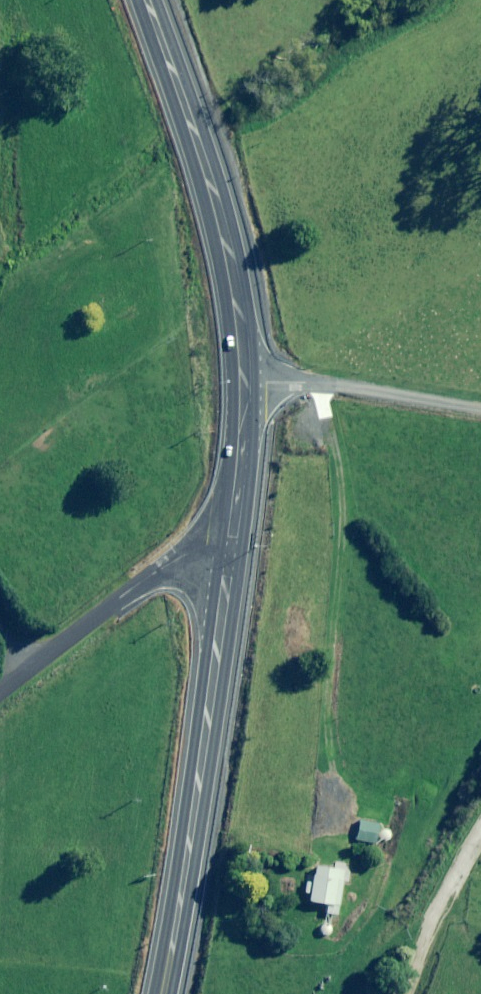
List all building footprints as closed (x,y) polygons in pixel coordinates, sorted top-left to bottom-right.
[(379,825),(359,821),(355,840),(375,845),(379,825)] [(342,871),(312,867),(310,884),(303,884),(302,894),(308,894),(307,902),(326,904),(325,914),(337,915),(342,871)]
